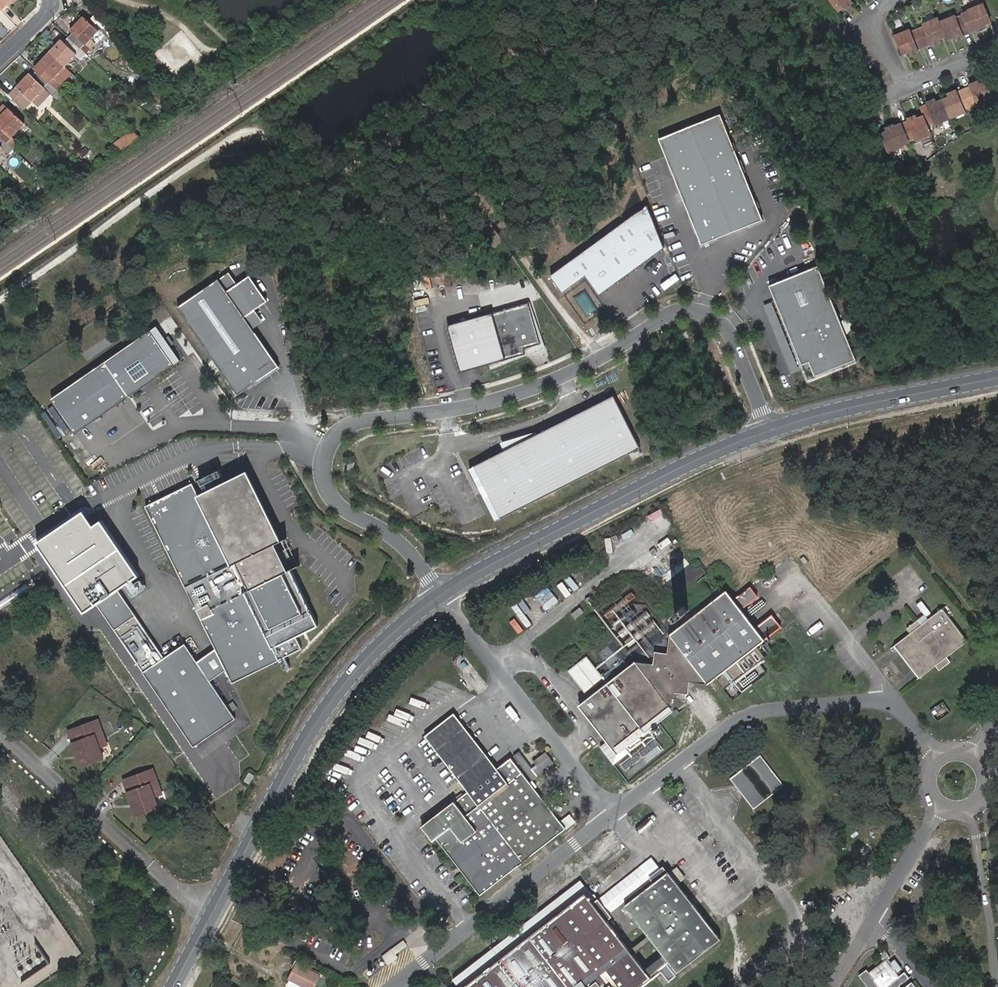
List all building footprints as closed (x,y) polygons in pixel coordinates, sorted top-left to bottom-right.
[(837,13),(843,8),(844,9),(852,3),(849,0),(826,0),(837,13)] [(943,33),(944,35),(945,37),(952,35),(955,41),(964,37),(963,36),(970,33),(976,30),(977,32),(986,28),(983,22),(989,19),(983,5),(967,11),(969,14),(956,19),(955,17),(939,23),(937,19),(922,25),(923,29),(917,31),(910,34),(909,31),(894,37),(900,51),(907,49),(909,55),(918,52),(917,50),(930,44),(931,46),(940,42),(938,38),(937,36),(943,33)] [(69,29),(72,31),(77,26),(76,25),(83,17),(82,16),(69,29)] [(68,37),(80,49),(84,44),(97,31),(83,17),(76,25),(77,26),(72,31),(72,32),(68,37)] [(97,31),(84,44),(86,45),(98,32),(97,31)] [(79,59),(85,53),(80,49),(68,37),(63,42),(62,41),(57,47),(55,46),(50,52),(64,66),(74,54),(76,56),(79,59)] [(60,39),(48,51),(50,52),(55,46),(57,47),(62,41),(60,39)] [(50,52),(48,51),(36,64),(38,66),(44,60),(43,59),(50,52)] [(47,82),(52,78),(64,66),(50,52),(43,59),(44,60),(38,66),(39,67),(36,71),(47,82)] [(64,66),(65,67),(76,56),(74,54),(64,66)] [(53,79),(65,67),(64,66),(52,78),(53,79)] [(49,95),(55,90),(47,82),(36,71),(30,76),(30,75),(24,81),(23,80),(16,87),(9,94),(22,108),(30,100),(42,87),(49,95)] [(24,81),(30,75),(27,73),(8,93),(9,94),(16,87),(23,80),(24,81)] [(920,109),(924,118),(925,121),(919,124),(918,121),(916,117),(906,121),(907,122),(901,125),(894,128),(894,126),(885,130),(888,136),(881,139),(887,154),(904,148),(902,144),(915,139),(916,142),(931,136),(927,125),(934,122),(935,125),(965,113),(964,110),(970,107),(977,104),(978,107),(993,101),(987,87),(981,89),(980,87),(978,83),(969,86),(970,88),(963,91),(957,94),(956,92),(947,96),(949,100),(950,102),(944,105),(937,107),(937,105),(935,101),(926,105),(927,106),(920,109)] [(30,100),(37,107),(49,95),(42,88),(30,100)] [(6,141),(10,137),(23,123),(9,110),(3,104),(0,108),(0,135),(6,141)] [(719,114),(657,138),(699,245),(762,221),(719,114)] [(23,123),(10,137),(11,137),(24,124),(23,123)] [(133,128),(114,144),(121,152),(140,136),(133,128)] [(648,205),(553,275),(564,289),(588,271),(603,292),(666,246),(648,205)] [(817,266),(767,286),(807,382),(856,362),(817,266)] [(228,270),(177,306),(238,394),(278,366),(252,328),(263,320),(256,309),(268,300),(250,273),(237,282),(228,270)] [(586,316),(597,310),(585,289),(574,296),(586,316)] [(530,302),(448,324),(461,371),(526,353),(524,347),(541,342),(530,302)] [(155,325),(50,397),(74,433),(179,360),(155,325)] [(616,395),(470,468),(496,520),(642,446),(616,395)] [(191,484),(146,507),(216,649),(225,669),(232,683),(302,649),(295,636),(318,625),(277,542),(283,541),(247,469),(196,494),(191,484)] [(84,510),(38,542),(86,612),(97,605),(118,590),(140,576),(102,521),(95,526),(84,510)] [(700,565),(695,569),(684,557),(661,579),(677,597),(706,571),(700,565)] [(565,579),(574,592),(585,584),(576,571),(565,579)] [(738,596),(746,607),(761,596),(753,585),(738,596)] [(535,596),(547,611),(560,601),(548,586),(535,596)] [(118,590),(97,605),(192,748),(235,719),(208,681),(225,669),(216,649),(195,663),(182,644),(162,657),(118,590)] [(601,747),(614,765),(642,742),(639,738),(660,721),(671,713),(674,710),(676,692),(690,682),(708,684),(715,679),(724,690),(765,656),(756,646),(764,639),(726,591),(670,635),(668,654),(667,665),(654,664),(636,662),(632,657),(604,679),(585,694),(583,696),(586,700),(580,706),(608,742),(601,747)] [(618,621),(632,626),(638,609),(623,604),(618,621)] [(679,609),(675,614),(678,618),(684,615),(689,610),(686,606),(679,609)] [(910,633),(895,644),(920,677),(935,666),(939,671),(950,663),(946,657),(965,642),(941,610),(921,625),(918,620),(906,629),(910,633)] [(150,630),(157,641),(162,638),(155,627),(150,630)] [(768,643),(761,647),(767,656),(774,652),(768,643)] [(435,653),(428,656),(435,669),(441,665),(435,653)] [(667,665),(668,654),(656,653),(654,664),(667,665)] [(604,679),(586,656),(568,671),(585,694),(604,679)] [(690,682),(676,692),(683,693),(688,694),(689,688),(690,682)] [(935,718),(949,713),(946,703),(932,708),(935,718)] [(516,722),(522,718),(512,705),(506,709),(516,722)] [(498,769),(454,713),(425,736),(425,737),(468,791),(422,827),(433,841),(436,839),(481,896),(566,829),(512,758),(498,769)] [(73,745),(78,758),(84,756),(85,759),(83,760),(85,767),(104,761),(100,750),(107,747),(100,726),(92,729),(91,725),(73,731),(78,743),(73,745)] [(73,731),(69,733),(73,745),(78,743),(73,731)] [(625,770),(642,758),(645,762),(664,750),(656,739),(620,763),(625,770)] [(519,752),(514,757),(532,781),(554,764),(546,753),(533,762),(536,766),(532,769),(519,752)] [(731,778),(753,807),(782,785),(760,757),(731,778)] [(133,791),(128,792),(133,805),(139,803),(140,806),(137,807),(140,815),(159,808),(155,797),(162,795),(155,774),(147,777),(145,772),(128,778),(133,791)] [(128,778),(124,780),(128,792),(133,791),(128,778)] [(640,965),(648,976),(658,968),(667,981),(675,975),(666,962),(668,960),(676,971),(719,937),(667,871),(623,905),(660,950),(640,965)] [(649,977),(648,976),(640,965),(608,921),(613,917),(594,893),(592,895),(582,881),(453,981),(458,986),(636,986),(649,977)] [(9,960),(22,979),(49,961),(36,942),(9,960)] [(408,950),(404,944),(392,953),(396,958),(408,950)] [(886,950),(880,954),(885,961),(871,972),(869,970),(860,977),(868,986),(903,986),(902,986),(912,979),(908,974),(903,977),(899,971),(903,968),(896,958),(892,961),(888,957),(890,956),(886,950)] [(392,953),(384,960),(390,967),(398,960),(396,958),(392,953)] [(384,960),(363,976),(369,983),(390,967),(384,960)] [(322,973),(298,961),(294,969),(296,970),(299,972),(303,966),(320,976),(322,973)] [(291,979),(306,986),(315,986),(320,976),(303,966),(299,972),(296,970),(291,979)] [(291,979),(288,986),(306,986),(291,979)]
